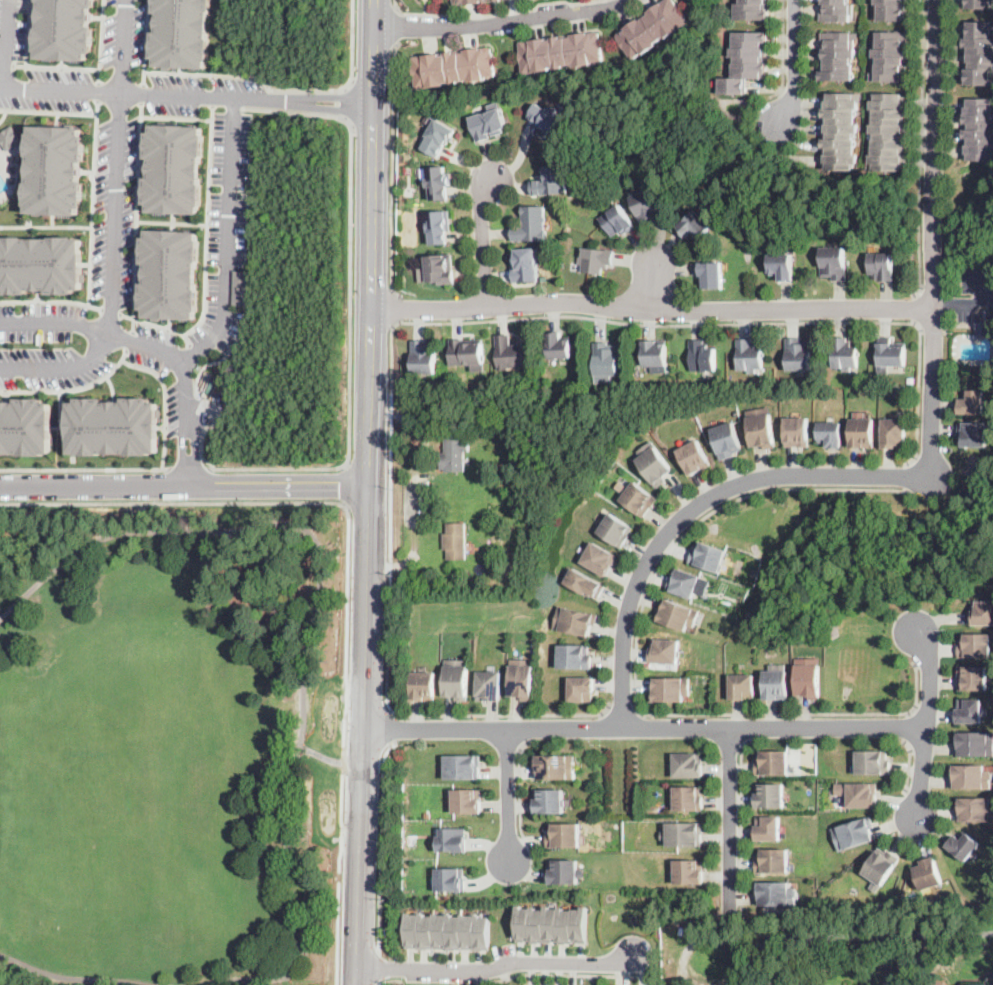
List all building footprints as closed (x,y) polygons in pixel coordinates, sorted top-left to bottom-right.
[(38,27),(39,0),(94,0),(94,7),(90,7),(90,11),(91,11),(90,21),(89,21),(89,26),(93,26),(92,53),(88,52),(87,60),(80,59),(80,60),(51,59),(51,58),(36,57),(37,50),(35,50),(35,45),(36,27),(38,27)] [(154,12),(154,0),(211,0),(211,11),(209,10),(208,37),(210,38),(209,60),(207,62),(206,68),(163,66),(163,65),(156,65),(156,57),(152,57),(153,32),(157,32),(157,27),(156,27),(157,17),(158,17),(158,12),(154,12)] [(647,9),(661,0),(662,2),(665,0),(675,0),(677,3),(678,2),(691,23),(659,44),(660,45),(644,55),(643,53),(634,59),(626,47),(625,48),(620,41),(621,40),(618,36),(619,32),(626,28),(625,27),(640,17),(641,19),(649,13),(647,9)] [(740,2),(740,0),(767,0),(767,10),(769,10),(769,18),(735,18),(735,2),(740,2)] [(822,20),(822,0),(850,0),(850,3),(854,3),(854,14),(851,14),(851,21),(822,20)] [(875,4),(875,0),(908,0),(908,5),(907,5),(907,20),(878,19),(878,4),(875,4)] [(967,8),(967,0),(992,0),(992,7),(967,8)] [(992,33),(992,81),(992,83),(966,83),(966,67),(970,67),(971,62),(968,62),(968,46),(964,46),(964,36),(967,36),(968,20),(992,20),(992,31),(992,33)] [(852,30),(852,32),(859,32),(859,39),(855,39),(855,57),(853,57),(854,73),(855,73),(855,76),(853,76),(853,79),(820,80),(820,70),(825,70),(824,58),(823,58),(822,31),(852,30)] [(600,32),(601,37),(602,37),(603,46),(602,46),(604,59),(593,61),(593,64),(576,66),(576,64),(565,65),(565,68),(556,69),(556,66),(551,67),(552,69),(536,71),(536,72),(524,74),(522,61),(521,61),(520,51),(521,51),(520,42),(530,41),(530,39),(547,37),(548,39),(552,39),(552,37),(561,35),(562,38),(573,36),(572,33),(589,31),(589,33),(591,33),(591,32),(598,31),(600,32)] [(765,46),(768,46),(768,56),(765,56),(765,61),(767,61),(766,79),(748,79),(748,94),(720,93),(720,76),(733,76),(733,62),(734,62),(734,56),(730,56),(730,47),(733,47),(733,31),(767,31),(767,40),(765,40),(765,46)] [(908,48),(909,48),(909,57),(907,57),(907,61),(906,61),(906,62),(907,62),(907,80),(875,80),(875,63),(877,63),(877,57),(873,57),(873,47),(877,47),(877,31),(908,31),(908,48)] [(486,79),(470,81),(468,81),(468,79),(457,81),(457,83),(448,85),(448,82),(443,82),(443,86),(415,90),(410,57),(484,47),(491,46),(495,76),(486,77),(486,79)] [(855,99),(859,99),(859,109),(857,109),(857,123),(859,123),(859,133),(855,133),(855,138),(856,138),(856,141),(858,141),(858,144),(856,144),(857,153),(859,153),(859,163),(854,163),(855,169),(828,170),(828,163),(826,163),(825,153),(827,153),(827,147),(823,147),(822,137),(827,137),(827,132),(826,132),(826,124),(826,123),(827,123),(827,116),(823,116),(822,107),(826,107),(826,99),(828,99),(828,92),(855,91),(855,99)] [(902,92),(902,96),(906,96),(906,100),(907,100),(908,116),(905,116),(905,124),(907,124),(907,133),(905,133),(905,139),(907,139),(907,148),(905,148),(905,154),(907,154),(907,162),(905,162),(905,168),(902,168),(902,170),(870,170),(870,153),(873,153),(873,138),(875,138),(875,133),(871,133),(871,123),(873,123),(873,109),(871,109),(871,99),(875,99),(875,92),(902,92)] [(968,98),(992,98),(992,159),(969,160),(969,153),(967,153),(967,145),(967,144),(969,144),(969,138),(964,138),(964,128),(970,128),(970,123),(964,123),(964,113),(966,113),(966,105),(968,105),(968,98)] [(503,130),(504,134),(494,137),(493,133),(490,134),(492,138),(478,143),(470,118),(489,112),(487,107),(500,103),(508,128),(503,130)] [(535,103),(548,109),(549,107),(550,108),(551,106),(560,111),(559,113),(568,117),(558,136),(547,131),(538,126),(539,124),(527,118),(535,103)] [(453,138),(453,139),(452,138),(450,142),(448,141),(445,146),(441,144),(440,147),(443,149),(440,154),(438,153),(436,156),(422,149),(428,138),(426,137),(436,119),(457,130),(453,138)] [(7,150),(23,140),(12,124),(0,132),(0,139),(7,150)] [(160,124),(189,125),(189,126),(204,126),(204,134),(205,134),(204,157),(203,157),(201,184),(203,184),(202,206),(200,206),(200,213),(156,212),(157,211),(149,211),(149,203),(145,203),(147,177),(151,177),(151,173),(150,173),(150,162),(151,163),(152,158),(147,157),(149,131),(153,132),(153,124),(160,124)] [(47,125),(75,126),(75,127),(83,128),(82,135),(86,136),(85,162),(81,162),(81,166),(82,166),(81,177),(80,181),(84,181),(83,208),(79,207),(79,214),(72,214),(71,215),(43,214),(43,213),(28,212),(28,205),(26,204),(27,182),(29,182),(30,155),(29,155),(30,133),(32,133),(32,125),(47,126),(47,125)] [(567,192),(531,195),(530,181),(545,180),(544,167),(565,165),(567,192)] [(446,167),(446,173),(448,173),(449,177),(451,177),(451,186),(447,186),(448,199),(431,200),(430,187),(427,188),(426,179),(428,179),(427,168),(446,167)] [(664,220),(654,224),(653,224),(652,221),(641,225),(631,198),(653,189),(665,220),(664,220)] [(634,227),(625,234),(624,235),(622,231),(613,237),(600,219),(620,204),(636,227),(634,227)] [(547,221),(545,221),(545,230),(547,230),(546,241),(511,241),(511,226),(523,227),(523,206),(545,206),(545,217),(547,217),(547,221)] [(712,228),(698,240),(694,235),(688,241),(677,228),(697,210),(712,228)] [(449,233),(444,233),(444,234),(447,234),(447,240),(445,241),(445,243),(431,245),(430,233),(428,233),(426,213),(447,211),(449,233)] [(199,231),(199,239),(200,239),(199,262),(197,262),(197,312),(195,312),(195,318),(151,317),(151,316),(144,316),(144,308),(141,308),(141,282),(146,283),(145,267),(147,267),(147,263),(143,263),(144,237),(148,237),(148,230),(184,230),(184,231),(199,231)] [(4,289),(0,289),(0,238),(3,238),(3,237),(8,237),(8,236),(26,236),(26,238),(52,238),(52,236),(75,236),(75,238),(83,238),(82,252),(84,252),(83,274),(86,274),(85,281),(82,281),(82,289),(75,289),(75,293),(49,293),(49,289),(44,289),(44,290),(31,290),(31,289),(29,289),(29,294),(4,293),(4,289)] [(514,284),(513,284),(511,268),(517,268),(515,250),(544,247),(546,259),(538,260),(538,266),(537,266),(539,281),(514,284)] [(846,247),(846,280),(833,280),(833,278),(821,277),(821,247),(846,247)] [(614,252),(613,265),(608,265),(607,269),(602,269),(602,274),(596,274),(596,276),(593,276),(593,273),(582,272),(583,266),(578,265),(579,257),(582,257),(583,248),(614,251),(614,252)] [(894,254),(894,281),(874,281),(874,274),(869,274),(869,254),(894,254)] [(453,271),(454,283),(454,284),(438,285),(438,282),(427,283),(425,257),(452,255),(453,271)] [(792,255),(792,282),(780,282),(779,275),(770,275),(770,255),(792,255)] [(722,271),(723,289),(701,289),(701,275),(694,276),(694,264),(722,263),(722,271)] [(992,310),(992,313),(992,331),(992,335),(977,335),(977,312),(986,312),(986,310),(992,310)] [(560,331),(560,338),(571,338),(571,359),(548,359),(547,333),(552,333),(552,331),(560,331)] [(509,335),(510,345),(530,344),(531,368),(524,368),(521,368),(517,369),(517,368),(509,368),(509,370),(497,370),(496,335),(509,335)] [(859,352),(859,355),(858,355),(857,368),(851,368),(851,372),(843,372),(843,369),(833,368),(833,337),(846,337),(846,342),(851,342),(851,347),(857,347),(857,352),(859,352)] [(905,344),(905,366),(878,366),(878,337),(890,337),(890,344),(905,344)] [(800,338),(800,340),(811,340),(811,371),(786,371),(785,338),(800,338)] [(657,339),(657,343),(667,342),(667,344),(667,371),(652,372),(652,366),(648,366),(648,365),(644,365),(643,340),(657,339)] [(465,340),(465,341),(484,340),(485,371),(472,372),(472,365),(452,366),(451,340),(465,340)] [(703,340),(703,344),(707,344),(707,349),(715,349),(715,371),(706,371),(706,372),(702,372),(702,371),(690,372),(689,340),(703,340)] [(751,340),(751,343),(755,343),(755,348),(761,348),(761,352),(764,352),(764,357),(762,356),(762,369),(755,369),(755,374),(748,373),(748,370),(737,370),(737,340),(751,340)] [(426,341),(426,343),(437,343),(437,374),(432,374),(432,375),(428,375),(428,374),(412,374),(412,341),(426,341)] [(607,343),(607,345),(618,345),(619,375),(594,376),(594,343),(607,343)] [(986,389),(986,413),(961,413),(961,398),(966,398),(966,389),(986,389)] [(149,397),(149,401),(157,401),(157,426),(157,438),(157,452),(149,453),(149,454),(127,454),(127,452),(100,453),(100,454),(78,455),(78,453),(71,453),(70,438),(70,427),(69,409),(70,409),(70,402),(78,402),(78,398),(104,397),(104,402),(108,401),(113,401),(119,400),(119,401),(123,401),(123,397),(149,397)] [(22,453),(0,453),(0,402),(3,402),(3,401),(14,401),(14,402),(18,402),(18,398),(44,398),(44,402),(51,402),(52,427),(52,438),(51,438),(52,453),(44,453),(44,454),(22,455),(22,453)] [(771,406),(777,447),(765,449),(764,444),(752,446),(746,410),(771,406)] [(485,424),(484,426),(477,423),(480,415),(487,418),(485,424)] [(808,439),(810,439),(810,447),(799,447),(799,445),(786,445),(786,441),(785,441),(785,417),(808,417),(808,439)] [(875,448),(864,448),(864,446),(851,446),(852,418),(875,418),(875,448)] [(908,441),(908,448),(884,447),(884,418),(907,419),(907,441),(908,441)] [(722,460),(710,428),(733,420),(744,449),(735,452),(736,455),(722,460)] [(843,422),(843,448),(831,447),(831,446),(827,446),(827,442),(820,442),(820,438),(818,438),(819,421),(843,422)] [(989,446),(964,446),(964,436),(961,436),(961,422),(966,422),(989,422),(989,446)] [(465,452),(465,471),(445,472),(445,470),(441,470),(440,454),(440,452),(445,452),(445,438),(470,438),(470,452),(465,452)] [(657,488),(637,459),(644,454),(640,449),(653,439),(674,469),(664,476),(667,480),(657,488)] [(703,470),(702,469),(690,476),(677,450),(698,439),(712,465),(703,470)] [(620,480),(629,487),(635,480),(658,498),(643,517),(620,499),(624,493),(615,486),(620,480)] [(620,548),(597,532),(610,512),(632,527),(628,534),(629,535),(620,548)] [(467,543),(467,550),(467,559),(448,559),(448,549),(444,549),(443,540),(443,533),(447,533),(447,523),(466,523),(467,543)] [(612,565),(610,564),(603,575),(580,562),(592,541),(618,555),(612,565)] [(700,541),(726,550),(722,562),(724,565),(723,570),(720,571),(719,573),(693,564),(693,562),(688,560),(692,549),(693,546),(698,547),(700,541)] [(675,566),(700,575),(692,598),(665,588),(670,573),(672,574),(675,566)] [(598,598),(590,593),(588,596),(564,582),(573,567),(605,585),(598,598)] [(701,610),(694,627),(688,624),(686,630),(657,618),(666,596),(701,610)] [(973,600),(992,600),(992,624),(973,624),(973,600)] [(595,625),(592,624),(588,636),(553,628),(558,605),(597,613),(595,625)] [(992,633),(992,657),(958,657),(958,641),(964,641),(964,632),(992,633)] [(680,640),(679,650),(682,650),(681,656),(679,656),(679,664),(649,662),(650,648),(653,648),(653,642),(655,642),(656,638),(680,640)] [(589,653),(592,653),(592,668),(558,668),(558,644),(589,645),(589,653)] [(820,698),(810,698),(809,695),(796,694),(796,658),(820,657),(820,698)] [(536,659),(534,700),(523,700),(523,696),(510,695),(512,658),(536,659)] [(444,699),(469,699),(469,659),(444,659),(444,699)] [(780,663),(780,670),(788,670),(788,699),(764,699),(764,669),(771,669),(771,663),(780,663)] [(988,689),(959,689),(959,676),(958,676),(959,665),(988,666),(988,689)] [(502,671),(501,701),(479,700),(479,696),(477,695),(478,670),(502,671)] [(436,671),(436,700),(412,699),(412,671),(436,671)] [(755,674),(755,697),(746,697),(746,699),(731,699),(731,674),(755,674)] [(691,677),(691,695),(685,695),(685,701),(654,700),(654,701),(650,701),(650,689),(654,689),(654,680),(654,676),(691,677)] [(594,678),(596,679),(596,688),(593,688),(593,701),(570,701),(570,677),(594,677),(594,678)] [(983,722),(958,723),(958,707),(960,707),(960,699),(982,698),(983,722)] [(990,739),(992,739),(992,755),(959,754),(959,742),(955,742),(955,731),(990,731),(990,739)] [(756,773),(756,759),(761,758),(761,750),(789,750),(789,773),(756,773)] [(888,758),(890,758),(890,774),(857,775),(857,750),(888,750),(888,758)] [(703,777),(674,777),(674,753),(703,753),(703,777)] [(481,778),(447,778),(447,754),(483,754),(483,765),(481,765),(481,778)] [(577,762),(578,762),(578,769),(577,769),(577,779),(540,779),(540,773),(538,773),(538,754),(577,754),(577,762)] [(986,769),(992,769),(992,779),(992,787),(985,787),(985,788),(955,788),(955,781),(954,781),(954,764),(986,764),(986,769)] [(877,806),(849,807),(848,794),(837,794),(836,783),(877,782),(877,806)] [(784,784),(784,808),(756,807),(756,792),(758,792),(758,783),(784,784)] [(701,794),(703,794),(703,810),(674,810),(674,787),(701,786),(701,794)] [(483,812),(454,812),(454,788),(483,789),(483,812)] [(563,789),(564,798),(566,798),(566,805),(565,805),(565,812),(536,813),(536,798),(540,798),(539,789),(563,789)] [(991,802),(992,802),(992,821),(962,821),(962,814),(960,814),(960,796),(991,797),(991,802)] [(781,816),(780,840),(756,840),(756,824),(758,825),(758,816),(781,816)] [(874,839),(839,850),(833,828),(872,816),(875,826),(872,827),(873,832),(872,833),(874,839)] [(704,833),(702,833),(702,846),(666,846),(666,839),(662,839),(662,830),(666,830),(666,821),(704,821),(704,833)] [(548,847),(548,832),(551,831),(551,823),(580,822),(580,846),(548,847)] [(466,836),(469,836),(469,850),(438,849),(438,836),(442,836),(442,827),(466,827),(466,836)] [(967,829),(982,841),(966,860),(947,844),(953,836),(954,837),(957,834),(960,837),(967,829)] [(887,851),(889,849),(902,858),(896,867),(895,867),(882,886),(862,872),(880,846),(887,851)] [(789,872),(756,872),(756,856),(762,856),(762,848),(789,848),(789,872)] [(922,890),(914,867),(923,864),(922,860),(934,855),(935,855),(944,882),(922,890)] [(578,869),(585,869),(585,877),(578,877),(578,883),(549,884),(549,860),(578,859),(578,869)] [(703,884),(674,884),(674,876),(674,859),(704,859),(703,884)] [(465,889),(437,890),(437,867),(464,868),(464,877),(465,877),(465,889)] [(798,888),(798,896),(796,896),(796,906),(761,905),(761,897),(757,897),(757,881),(790,882),(790,888),(798,888)] [(517,904),(516,941),(587,943),(588,906),(582,906),(582,909),(523,907),(523,904),(517,904)] [(412,912),(412,913),(420,913),(420,912),(425,912),(425,915),(434,915),(434,912),(439,912),(439,914),(448,914),(448,913),(453,913),(453,916),(461,916),(461,913),(467,913),(467,914),(475,914),(475,913),(481,913),(481,916),(491,916),(490,946),(489,946),(489,949),(483,949),(483,950),(475,950),(475,948),(447,949),(447,948),(434,948),(428,948),(428,949),(420,949),(420,947),(405,947),(406,944),(406,912),(412,912)]
